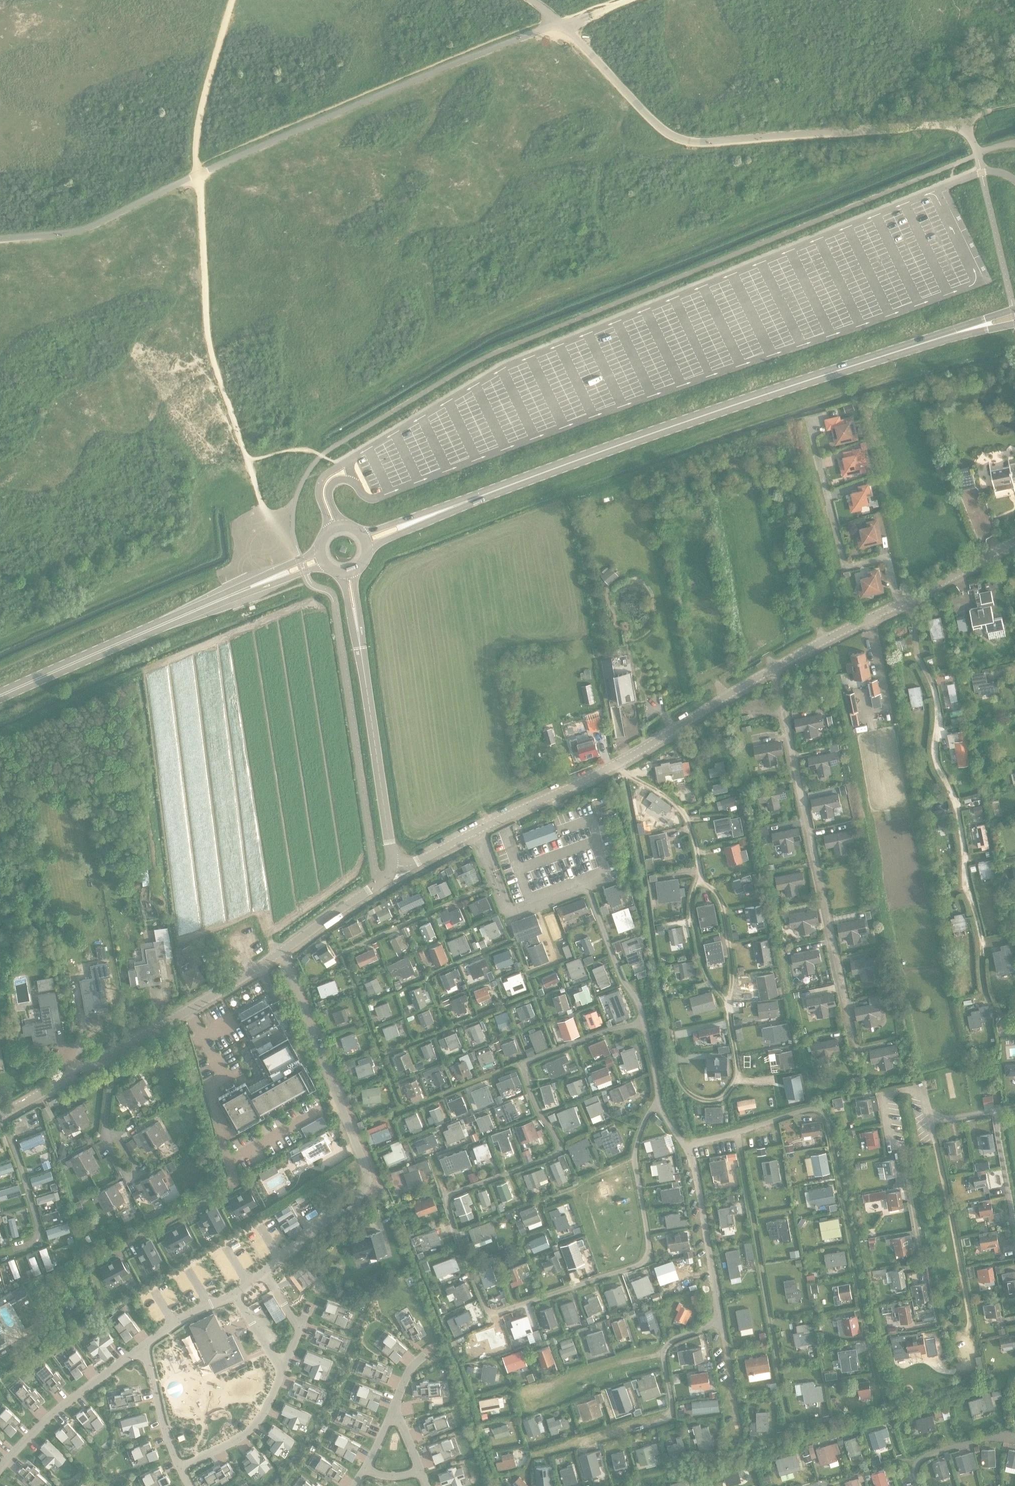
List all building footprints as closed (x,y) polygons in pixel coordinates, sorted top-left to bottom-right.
[(852,403),(844,406),(846,412),(854,409),(852,403)] [(840,415),(826,419),(828,427),(832,426),(834,434),(836,443),(857,438),(852,417),(843,419),(841,420),(840,415)] [(846,465),(841,466),(843,475),(860,471),(858,464),(866,462),(864,451),(860,452),(859,449),(843,452),(846,465)] [(1009,464),(1009,466),(990,470),(994,490),(1014,486),(1013,481),(1014,481),(1014,462),(1009,464)] [(971,487),(975,487),(973,474),(959,477),(961,490),(971,487)] [(860,491),(852,492),(854,501),(850,501),(852,510),(860,508),(859,504),(867,502),(865,490),(869,489),(868,484),(859,486),(860,491)] [(862,536),(858,537),(860,546),(869,544),(868,540),(876,538),(873,526),(877,525),(876,520),(867,522),(868,526),(861,528),(862,536)] [(611,567),(602,575),(608,583),(618,574),(611,567)] [(861,596),(870,594),(869,589),(877,588),(874,576),(878,575),(877,570),(868,572),(870,576),(862,578),(864,586),(859,587),(861,596)] [(981,602),(976,603),(977,607),(969,609),(973,628),(982,626),(981,622),(985,621),(987,631),(988,631),(989,639),(1005,635),(1004,627),(1001,616),(993,618),(990,605),(993,604),(990,590),(979,593),(981,602)] [(895,640),(898,650),(905,649),(903,639),(895,640)] [(865,651),(851,654),(852,662),(846,663),(848,672),(853,671),(854,679),(866,677),(870,695),(870,694),(873,708),(882,706),(879,693),(880,693),(877,679),(871,680),(867,659),(866,659),(865,651)] [(636,700),(634,688),(636,688),(635,680),(633,680),(631,671),(632,678),(616,681),(612,657),(602,659),(609,698),(618,697),(619,702),(618,702),(618,703),(619,703),(636,700)] [(971,674),(975,691),(979,691),(979,695),(1000,690),(998,680),(988,682),(986,673),(985,673),(985,671),(971,674)] [(908,689),(912,706),(923,704),(919,686),(908,689)] [(853,693),(846,694),(850,713),(857,711),(853,693)] [(794,719),(797,730),(803,728),(805,736),(815,734),(814,726),(822,725),(819,713),(794,719)] [(587,718),(591,731),(602,728),(599,715),(587,718)] [(551,727),(544,729),(548,744),(555,742),(551,727)] [(965,730),(947,734),(950,748),(954,747),(958,767),(972,764),(965,730)] [(571,740),(574,750),(579,748),(582,758),(597,754),(593,737),(577,742),(576,738),(571,740)] [(754,747),(756,758),(763,757),(764,764),(775,762),(774,754),(781,753),(779,742),(754,747)] [(809,757),(811,768),(817,766),(819,774),(829,772),(828,764),(836,763),(834,752),(809,757)] [(656,766),(658,780),(665,779),(664,774),(670,772),(671,775),(673,775),(673,777),(684,775),(681,761),(670,763),(669,761),(661,763),(661,765),(656,766)] [(709,769),(710,777),(725,774),(722,761),(715,763),(716,767),(709,769)] [(726,787),(729,786),(728,782),(712,785),(714,793),(727,790),(726,787)] [(777,798),(784,797),(782,786),(758,791),(760,802),(766,800),(768,808),(778,806),(777,798)] [(650,791),(646,797),(652,801),(649,806),(658,813),(662,808),(668,812),(672,806),(650,791)] [(831,806),(838,804),(836,793),(811,799),(814,809),(820,808),(822,816),(832,814),(831,806)] [(721,800),(723,808),(736,804),(735,800),(739,799),(737,795),(721,800)] [(992,802),(992,803),(993,809),(995,817),(1002,815),(998,799),(993,800),(992,800),(992,802)] [(980,806),(973,807),(975,815),(982,813),(980,806)] [(730,816),(714,819),(716,831),(732,827),(733,835),(743,833),(740,816),(731,818),(730,816)] [(553,822),(529,830),(534,845),(558,837),(553,822)] [(984,824),(977,826),(982,850),(989,849),(984,824)] [(772,833),(774,844),(781,842),(783,850),(793,848),(792,840),(799,839),(797,828),(772,833)] [(825,835),(827,846),(834,845),(835,852),(846,850),(844,843),(852,841),(850,830),(825,835)] [(664,832),(650,835),(655,857),(669,854),(664,832)] [(738,843),(726,846),(730,863),(750,858),(747,848),(740,850),(738,843)] [(111,859),(106,861),(110,869),(115,866),(111,859)] [(979,866),(981,879),(994,876),(992,864),(991,861),(978,864),(979,866)] [(451,865),(445,868),(448,874),(454,871),(451,865)] [(145,867),(135,868),(136,876),(146,875),(145,867)] [(462,873),(458,875),(461,881),(465,879),(468,884),(478,879),(473,868),(462,873)] [(796,892),(795,884),(803,883),(800,872),(775,877),(778,888),(784,887),(786,894),(796,892)] [(741,877),(731,880),(735,894),(753,888),(751,882),(748,874),(741,877)] [(678,878),(656,881),(659,901),(681,898),(681,895),(686,894),(685,887),(680,887),(678,878)] [(437,882),(428,886),(432,895),(438,892),(440,897),(449,893),(451,892),(449,889),(446,881),(438,885),(437,882)] [(615,885),(605,889),(611,906),(620,902),(619,898),(628,895),(628,894),(624,882),(615,885)] [(416,885),(409,888),(412,893),(419,890),(416,885)] [(404,892),(398,894),(401,901),(398,902),(402,910),(423,901),(423,900),(419,893),(407,898),(404,892)] [(474,902),(469,904),(474,914),(478,912),(490,906),(485,897),(474,902)] [(387,907),(392,905),(389,898),(384,901),(380,904),(382,909),(377,912),(381,921),(392,916),(387,907)] [(563,907),(562,907),(566,919),(567,918),(587,911),(583,899),(563,907)] [(697,906),(699,914),(701,914),(702,923),(716,920),(713,903),(697,906)] [(605,905),(599,907),(602,914),(608,912),(605,905)] [(762,905),(745,908),(747,922),(755,920),(756,927),(765,926),(764,919),(762,905)] [(444,921),(445,921),(452,918),(455,924),(464,920),(459,908),(448,913),(446,910),(440,912),(442,915),(442,916),(444,921)] [(613,913),(615,918),(619,931),(629,927),(633,926),(627,908),(613,913)] [(789,915),(791,925),(798,924),(799,932),(810,929),(808,922),(816,920),(814,910),(789,915)] [(536,934),(541,931),(534,913),(511,922),(518,940),(528,936),(531,944),(527,945),(534,964),(548,959),(542,942),(539,943),(536,934)] [(586,917),(584,918),(585,922),(594,919),(592,913),(586,915),(586,917)] [(955,918),(951,919),(953,931),(964,928),(969,927),(968,922),(967,918),(964,918),(963,913),(954,915),(955,918)] [(494,921),(485,925),(489,937),(499,933),(498,929),(503,927),(497,914),(492,916),(494,921)] [(857,931),(864,930),(862,919),(838,925),(840,935),(846,933),(848,941),(858,939),(857,931)] [(343,927),(347,937),(362,930),(357,921),(343,927)] [(420,926),(425,937),(435,933),(429,921),(420,926)] [(406,926),(402,928),(406,936),(410,934),(406,926)] [(669,929),(671,942),(678,940),(678,943),(685,941),(682,927),(669,929)] [(390,939),(394,948),(396,951),(408,945),(406,942),(405,939),(404,939),(402,934),(390,939)] [(449,941),(448,941),(449,943),(453,953),(459,951),(469,947),(464,935),(454,939),(449,941)] [(581,939),(586,953),(593,950),(588,936),(581,939)] [(638,936),(622,941),(624,946),(627,954),(628,958),(630,964),(640,960),(638,955),(637,950),(641,949),(638,936)] [(484,938),(478,941),(481,947),(487,944),(484,938)] [(135,968),(128,969),(130,984),(137,983),(138,986),(148,984),(147,977),(159,975),(156,958),(166,957),(163,939),(153,941),(154,947),(145,948),(147,963),(134,965),(135,968)] [(753,942),(756,961),(771,959),(767,939),(753,942)] [(620,940),(614,942),(617,950),(623,948),(620,940)] [(1002,949),(993,951),(998,974),(1014,970),(1008,943),(1001,945),(1002,949)] [(196,965),(201,962),(191,944),(182,949),(189,962),(181,966),(184,971),(182,972),(185,977),(187,976),(191,982),(196,980),(198,983),(204,980),(196,965)] [(429,948),(435,964),(447,959),(441,944),(429,948)] [(568,944),(563,946),(567,957),(572,955),(568,944)] [(709,956),(707,956),(708,964),(724,960),(721,944),(707,947),(709,956)] [(103,945),(96,946),(98,958),(106,956),(103,945)] [(317,950),(312,953),(316,960),(321,957),(322,958),(320,959),(321,960),(322,959),(324,962),(333,956),(326,945),(317,950)] [(355,955),(360,965),(377,957),(372,947),(355,955)] [(422,949),(416,951),(419,959),(425,957),(422,949)] [(499,958),(501,963),(512,959),(509,949),(497,954),(494,955),(495,959),(499,958)] [(812,969),(811,962),(819,960),(816,949),(792,955),(794,965),(800,964),(802,971),(812,969)] [(387,964),(392,975),(399,971),(402,976),(414,971),(406,956),(387,964)] [(851,962),(854,972),(860,971),(862,979),(872,977),(870,969),(878,967),(876,956),(851,962)] [(483,972),(481,967),(487,964),(485,957),(478,960),(468,963),(473,976),(483,972)] [(580,977),(580,980),(587,977),(580,957),(566,962),(573,980),(580,977)] [(675,964),(675,966),(679,966),(681,976),(694,974),(692,961),(686,963),(686,962),(675,964)] [(93,978),(80,980),(82,994),(86,1015),(96,1013),(94,1006),(106,1004),(103,986),(101,976),(109,975),(106,962),(90,965),(93,978)] [(602,964),(592,969),(594,972),(599,984),(600,986),(600,987),(601,988),(602,987),(604,986),(610,983),(609,979),(604,968),(602,964)] [(441,975),(445,987),(456,983),(453,977),(460,974),(457,969),(451,971),(441,975)] [(509,979),(503,981),(506,989),(510,987),(513,993),(527,988),(521,972),(508,976),(509,979)] [(542,978),(545,985),(559,980),(556,972),(542,978)] [(758,986),(760,998),(777,995),(772,973),(756,977),(758,986)] [(36,979),(38,990),(54,987),(52,976),(36,979)] [(365,982),(369,991),(380,986),(376,977),(365,982)] [(317,986),(321,996),(338,990),(334,980),(317,986)] [(582,986),(584,990),(578,992),(574,993),(576,999),(580,998),(582,1003),(592,1000),(591,997),(589,992),(586,984),(582,986)] [(425,1003),(419,987),(409,991),(415,1007),(425,1003)] [(475,991),(479,1001),(491,996),(487,987),(475,991)] [(619,989),(606,994),(616,1021),(629,1016),(619,989)] [(43,1021),(22,1025),(24,1034),(32,1033),(34,1044),(44,1042),(43,1035),(54,1033),(49,1007),(57,1005),(54,991),(42,993),(38,994),(40,1007),(43,1021)] [(714,1006),(710,992),(690,998),(694,1012),(714,1006)] [(555,997),(558,1009),(568,1006),(565,994),(555,997)] [(807,999),(809,1010),(815,1008),(817,1016),(828,1013),(826,1006),(834,1005),(831,994),(807,999)] [(461,997),(451,1001),(456,1013),(466,1009),(463,1002),(468,1000),(466,995),(461,997)] [(351,998),(324,1008),(327,1017),(354,1008),(351,998)] [(532,999),(512,1007),(516,1019),(537,1011),(532,999)] [(375,1006),(379,1017),(391,1013),(387,1002),(375,1006)] [(855,1008),(857,1018),(864,1017),(865,1025),(876,1023),(875,1015),(882,1013),(880,1002),(855,1008)] [(757,1005),(759,1018),(777,1015),(775,1003),(757,1005)] [(268,1004),(241,1019),(256,1046),(250,1050),(266,1077),(247,1087),(245,1082),(236,1087),(235,1086),(227,1091),(227,1092),(218,1097),(236,1129),(263,1114),(261,1112),(305,1087),(307,1090),(314,1086),(301,1062),(300,1063),(296,1056),(297,1056),(268,1004)] [(972,1016),(967,1016),(970,1027),(981,1025),(980,1021),(984,1021),(983,1018),(990,1016),(988,1005),(978,1007),(979,1011),(971,1012),(972,1016)] [(418,1014),(422,1026),(433,1021),(428,1009),(418,1014)] [(505,1013),(495,1016),(499,1027),(509,1024),(512,1023),(508,1011),(505,1013)] [(586,1014),(591,1027),(600,1024),(596,1011),(586,1014)] [(573,1017),(558,1022),(564,1039),(580,1034),(573,1017)] [(519,1022),(522,1030),(528,1027),(525,1019),(519,1022)] [(470,1027),(465,1029),(467,1034),(472,1032),(475,1039),(476,1039),(477,1042),(484,1040),(483,1036),(484,1036),(479,1023),(470,1027)] [(383,1028),(387,1038),(399,1034),(395,1024),(383,1028)] [(762,1029),(764,1038),(770,1037),(777,1036),(777,1040),(788,1038),(786,1024),(762,1029)] [(718,1027),(699,1031),(701,1039),(706,1037),(707,1041),(715,1040),(714,1036),(720,1034),(718,1027)] [(534,1028),(528,1030),(537,1050),(547,1046),(540,1030),(535,1032),(534,1028)] [(340,1037),(344,1050),(356,1045),(352,1033),(340,1037)] [(445,1037),(439,1039),(442,1047),(448,1045),(449,1047),(450,1049),(460,1045),(456,1033),(449,1035),(445,1037)] [(831,1059),(830,1051),(837,1049),(835,1038),(810,1043),(812,1054),(819,1053),(821,1061),(831,1059)] [(502,1045),(506,1055),(517,1050),(513,1040),(502,1045)] [(604,1040),(589,1046),(593,1056),(603,1052),(604,1055),(610,1052),(604,1040)] [(622,1040),(615,1043),(617,1046),(618,1048),(624,1046),(622,1040)] [(421,1046),(426,1057),(434,1054),(430,1043),(421,1046)] [(870,1051),(872,1061),(879,1060),(880,1067),(890,1065),(889,1057),(897,1056),(894,1045),(870,1051)] [(489,1047),(476,1051),(478,1055),(482,1065),(494,1060),(490,1050),(489,1047)] [(623,1056),(627,1069),(639,1065),(636,1057),(637,1057),(635,1052),(633,1047),(621,1051),(623,1056)] [(789,1067),(788,1062),(792,1061),(791,1051),(781,1053),(780,1049),(775,1050),(775,1053),(776,1064),(783,1062),(784,1068),(789,1067)] [(474,1050),(468,1052),(471,1059),(477,1057),(474,1050)] [(149,1058),(154,1067),(163,1062),(157,1053),(149,1058)] [(400,1069),(406,1066),(408,1071),(412,1070),(410,1065),(406,1053),(395,1057),(400,1069)] [(461,1062),(453,1065),(454,1069),(457,1068),(460,1076),(466,1074),(468,1078),(472,1076),(469,1069),(473,1067),(468,1053),(459,1056),(461,1062)] [(374,1071),(371,1063),(373,1063),(370,1055),(358,1059),(360,1063),(354,1065),(359,1077),(374,1071)] [(560,1058),(546,1063),(551,1077),(565,1071),(562,1063),(569,1060),(566,1055),(560,1058)] [(612,1057),(605,1059),(608,1065),(614,1063),(613,1060),(612,1057)] [(715,1058),(708,1058),(708,1074),(715,1074),(715,1075),(721,1075),(721,1074),(727,1074),(727,1058),(719,1058),(719,1057),(715,1057),(715,1058)] [(346,1062),(339,1065),(342,1071),(348,1069),(348,1067),(356,1064),(354,1059),(346,1062)] [(422,1060),(416,1062),(419,1069),(425,1067),(422,1060)] [(1005,1066),(1006,1075),(1014,1074),(1014,1064),(1005,1066)] [(610,1079),(606,1067),(592,1073),(596,1084),(598,1089),(611,1084),(610,1079)] [(430,1069),(423,1071),(426,1078),(433,1075),(437,1085),(443,1082),(445,1081),(440,1070),(439,1071),(432,1073),(430,1069)] [(497,1083),(502,1095),(507,1093),(506,1090),(521,1083),(516,1071),(499,1078),(501,1082),(497,1083)] [(799,1075),(784,1078),(788,1097),(803,1094),(799,1075)] [(858,1076),(851,1078),(853,1085),(860,1083),(858,1076)] [(138,1081),(130,1086),(139,1102),(140,1102),(139,1101),(147,1097),(148,1098),(140,1084),(142,1083),(143,1085),(146,1084),(143,1079),(138,1081)] [(577,1080),(567,1084),(571,1095),(581,1091),(579,1085),(583,1083),(581,1079),(577,1080)] [(420,1092),(415,1080),(405,1084),(410,1096),(412,1101),(422,1097),(420,1092)] [(611,1090),(610,1090),(614,1101),(616,1101),(628,1096),(634,1093),(637,1092),(632,1081),(630,1082),(629,1082),(611,1089),(611,1090)] [(550,1083),(540,1086),(541,1090),(545,1103),(555,1100),(551,1087),(550,1083)] [(487,1084),(471,1090),(477,1105),(493,1099),(487,1084)] [(121,1091),(117,1094),(123,1104),(127,1101),(131,1108),(130,1107),(138,1102),(138,1103),(139,1102),(130,1086),(121,1091)] [(362,1089),(364,1101),(379,1100),(377,1088),(362,1089)] [(597,1094),(584,1100),(587,1106),(590,1114),(593,1123),(604,1118),(602,1112),(604,1111),(600,1100),(597,1094)] [(981,1097),(983,1108),(993,1107),(991,1096),(981,1097)] [(184,1100),(188,1107),(194,1104),(190,1097),(184,1100)] [(454,1110),(456,1114),(467,1110),(465,1104),(462,1097),(461,1098),(448,1103),(451,1111),(454,1110)] [(841,1097),(833,1099),(835,1107),(843,1105),(841,1097)] [(870,1098),(857,1100),(857,1105),(862,1104),(864,1116),(873,1114),(872,1110),(878,1109),(876,1097),(870,1098)] [(754,1098),(737,1102),(739,1112),(739,1114),(745,1113),(744,1108),(756,1106),(754,1098)] [(511,1100),(495,1106),(499,1115),(504,1113),(507,1120),(518,1115),(514,1104),(513,1105),(511,1100)] [(79,1105),(70,1110),(79,1126),(80,1126),(80,1125),(87,1121),(88,1122),(81,1108),(83,1107),(84,1109),(86,1108),(83,1103),(79,1105)] [(557,1111),(564,1129),(581,1123),(574,1105),(557,1111)] [(431,1115),(427,1116),(430,1123),(434,1122),(443,1118),(438,1107),(429,1110),(431,1115)] [(706,1107),(706,1121),(722,1121),(722,1107),(706,1107)] [(70,1110),(57,1117),(67,1134),(71,1132),(73,1135),(81,1131),(79,1127),(79,1126),(70,1110)] [(555,1112),(548,1115),(551,1121),(558,1118),(555,1112)] [(405,1117),(410,1131),(412,1130),(413,1130),(420,1127),(421,1126),(416,1113),(411,1115),(405,1117)] [(477,1118),(481,1130),(493,1125),(488,1114),(477,1118)] [(655,1114),(652,1118),(659,1125),(663,1121),(655,1114)] [(322,1115),(301,1126),(306,1135),(326,1124),(322,1115)] [(459,1120),(447,1124),(449,1128),(444,1130),(448,1142),(465,1135),(462,1129),(466,1127),(464,1123),(460,1124),(459,1120)] [(533,1120),(516,1126),(522,1142),(539,1136),(538,1136),(542,1134),(540,1129),(536,1130),(533,1120)] [(155,1124),(146,1128),(155,1145),(156,1145),(156,1144),(163,1140),(164,1141),(168,1138),(162,1126),(159,1122),(155,1124)] [(801,1124),(803,1134),(811,1133),(811,1136),(820,1134),(818,1122),(801,1124)] [(370,1138),(368,1138),(370,1143),(390,1135),(387,1127),(376,1131),(375,1126),(367,1129),(369,1135),(370,1138)] [(155,1145),(146,1128),(137,1133),(137,1134),(133,1136),(136,1141),(138,1140),(137,1138),(139,1137),(147,1150),(147,1149),(154,1145),(155,1145)] [(507,1135),(512,1134),(510,1128),(491,1134),(494,1140),(497,1139),(502,1152),(511,1148),(507,1135)] [(595,1138),(597,1145),(602,1142),(604,1146),(607,1144),(611,1152),(619,1149),(615,1142),(621,1139),(616,1128),(611,1131),(610,1130),(607,1132),(606,1128),(597,1132),(599,1136),(595,1138)] [(862,1131),(863,1136),(868,1135),(870,1147),(879,1146),(876,1129),(862,1131)] [(20,1140),(23,1148),(45,1139),(42,1131),(20,1140)] [(476,1132),(470,1134),(473,1140),(479,1138),(476,1132)] [(414,1141),(419,1151),(437,1143),(432,1133),(414,1141)] [(977,1140),(978,1143),(982,1143),(984,1151),(993,1150),(990,1133),(976,1135),(977,1140)] [(291,1155),(293,1160),(299,1157),(302,1163),(306,1161),(307,1162),(331,1149),(328,1142),(329,1142),(324,1134),(306,1144),(307,1143),(309,1146),(291,1155)] [(663,1136),(651,1140),(655,1152),(656,1156),(668,1153),(667,1149),(666,1144),(663,1136)] [(132,1137),(125,1141),(129,1149),(136,1144),(132,1137)] [(584,1146),(589,1143),(586,1137),(568,1146),(577,1165),(590,1158),(584,1146)] [(943,1141),(944,1146),(948,1145),(950,1157),(960,1155),(957,1139),(943,1141)] [(392,1150),(383,1154),(387,1164),(405,1157),(401,1147),(398,1140),(390,1144),(392,1150)] [(473,1147),(478,1160),(491,1155),(486,1142),(473,1147)] [(57,1152),(60,1153),(59,1157),(57,1160),(59,1159),(64,1157),(68,1145),(61,1143),(57,1152)] [(792,1143),(785,1144),(786,1151),(793,1150),(792,1143)] [(87,1149),(78,1154),(88,1170),(88,1169),(96,1165),(96,1166),(97,1166),(89,1152),(91,1151),(92,1153),(94,1152),(91,1146),(87,1149)] [(466,1148),(440,1158),(446,1173),(454,1170),(453,1166),(462,1163),(463,1167),(472,1164),(466,1148)] [(529,1148),(522,1151),(526,1161),(533,1158),(529,1148)] [(826,1153),(812,1155),(812,1157),(815,1173),(815,1174),(822,1173),(829,1172),(826,1153)] [(70,1159),(65,1161),(68,1167),(71,1165),(70,1163),(71,1162),(79,1176),(88,1170),(78,1154),(70,1159)] [(554,1164),(550,1165),(558,1184),(568,1180),(565,1173),(563,1169),(569,1167),(564,1154),(558,1157),(560,1161),(554,1164)] [(762,1162),(765,1182),(779,1179),(776,1159),(762,1162)] [(880,1161),(876,1162),(876,1166),(878,1166),(881,1166),(885,1165),(888,1177),(896,1175),(897,1181),(903,1179),(900,1162),(894,1163),(894,1159),(880,1161)] [(0,1164),(0,1173),(13,1169),(11,1160),(0,1164)] [(165,1164),(169,1171),(176,1168),(172,1160),(165,1164)] [(403,1171),(408,1185),(421,1181),(417,1168),(423,1167),(424,1172),(431,1170),(428,1160),(407,1166),(408,1168),(403,1169),(403,1171)] [(710,1162),(712,1174),(719,1172),(720,1181),(727,1180),(726,1171),(724,1160),(710,1162)] [(657,1164),(659,1171),(660,1176),(660,1180),(669,1178),(668,1174),(672,1173),(670,1161),(657,1164)] [(523,1175),(528,1189),(541,1184),(539,1181),(547,1178),(543,1168),(523,1175)] [(50,1169),(31,1176),(33,1183),(53,1177),(50,1169)] [(974,1176),(969,1176),(971,1188),(983,1185),(985,1193),(990,1192),(986,1169),(977,1171),(973,1172),(974,1176)] [(158,1172),(149,1177),(158,1194),(159,1193),(166,1188),(167,1189),(160,1175),(161,1174),(162,1176),(165,1175),(162,1170),(158,1172)] [(390,1171),(383,1174),(385,1180),(393,1177),(392,1174),(390,1171)] [(476,1173),(469,1176),(471,1181),(478,1179),(476,1173)] [(140,1182),(136,1185),(139,1189),(139,1190),(141,1188),(140,1186),(142,1185),(150,1199),(150,1198),(154,1196),(155,1198),(159,1196),(158,1194),(149,1177),(140,1182)] [(114,1184),(105,1189),(114,1205),(115,1205),(115,1204),(122,1200),(123,1201),(116,1187),(117,1186),(119,1188),(121,1187),(118,1181),(114,1184)] [(497,1185),(502,1200),(512,1197),(506,1181),(497,1185)] [(1,1199),(21,1193),(18,1184),(0,1190),(0,1197),(1,1199)] [(808,1191),(811,1205),(834,1201),(831,1186),(808,1191)] [(663,1189),(661,1189),(663,1202),(670,1201),(670,1202),(683,1200),(682,1194),(679,1194),(678,1187),(664,1189),(664,1188),(663,1188),(663,1189)] [(114,1205),(105,1189),(96,1194),(92,1196),(95,1201),(98,1200),(96,1198),(98,1197),(106,1210),(106,1209),(113,1205),(114,1205)] [(229,1199),(236,1213),(242,1210),(243,1212),(245,1210),(249,1208),(249,1207),(256,1203),(248,1189),(240,1193),(240,1192),(236,1194),(237,1195),(229,1199)] [(478,1192),(483,1206),(491,1203),(485,1189),(478,1192)] [(885,1189),(862,1193),(864,1201),(887,1197),(889,1209),(893,1208),(903,1207),(903,1206),(902,1202),(900,1190),(886,1192),(885,1189)] [(37,1195),(39,1202),(57,1197),(55,1190),(37,1195)] [(132,1193),(135,1198),(140,1195),(137,1190),(132,1193)] [(456,1200),(454,1201),(457,1207),(457,1209),(455,1210),(457,1216),(462,1214),(470,1211),(467,1203),(471,1201),(468,1193),(464,1195),(455,1198),(456,1200)] [(415,1200),(420,1214),(435,1208),(431,1197),(421,1201),(420,1198),(415,1200)] [(974,1205),(976,1215),(987,1213),(987,1215),(988,1214),(990,1223),(1001,1221),(999,1212),(991,1213),(989,1199),(977,1201),(977,1205),(974,1205)] [(397,1203),(399,1209),(406,1206),(404,1200),(397,1203)] [(75,1204),(74,1204),(77,1209),(83,1206),(80,1201),(75,1204)] [(205,1224),(210,1232),(216,1229),(216,1230),(218,1229),(218,1228),(224,1225),(213,1205),(199,1213),(203,1219),(202,1220),(204,1224),(205,1224)] [(730,1207),(719,1209),(721,1226),(730,1224),(734,1223),(733,1212),(736,1211),(735,1205),(730,1206),(730,1207)] [(520,1211),(526,1225),(540,1219),(534,1206),(520,1211)] [(554,1218),(558,1230),(569,1226),(565,1214),(561,1215),(558,1207),(549,1211),(552,1219),(554,1218)] [(41,1214),(43,1221),(52,1218),(53,1220),(57,1219),(56,1217),(59,1216),(58,1210),(41,1214)] [(665,1215),(667,1227),(683,1224),(688,1224),(687,1219),(682,1219),(680,1220),(678,1213),(669,1214),(667,1214),(667,1215),(665,1215)] [(8,1218),(12,1235),(19,1234),(17,1223),(19,1223),(18,1218),(16,1218),(15,1216),(8,1218)] [(801,1217),(797,1224),(801,1226),(805,1220),(801,1217)] [(781,1235),(783,1242),(791,1240),(787,1218),(766,1222),(767,1228),(769,1228),(772,1237),(781,1235)] [(820,1222),(822,1237),(840,1234),(837,1219),(827,1221),(820,1222)] [(45,1228),(48,1237),(70,1230),(67,1221),(45,1228)] [(491,1236),(489,1232),(494,1230),(491,1221),(469,1229),(474,1242),(491,1236)] [(178,1245),(178,1247),(181,1245),(180,1245),(185,1243),(184,1242),(191,1238),(184,1223),(176,1228),(175,1227),(172,1229),(172,1230),(164,1234),(172,1248),(178,1245)] [(523,1223),(518,1225),(521,1234),(526,1231),(523,1223)] [(416,1244),(419,1243),(422,1242),(424,1248),(441,1243),(436,1229),(414,1236),(414,1237),(416,1244)] [(979,1233),(981,1246),(992,1244),(992,1246),(994,1245),(995,1252),(998,1252),(995,1234),(994,1230),(979,1233)] [(364,1239),(352,1242),(356,1257),(369,1253),(370,1257),(387,1252),(381,1231),(364,1236),(364,1239)] [(669,1235),(671,1247),(682,1245),(683,1248),(688,1247),(686,1232),(669,1235)] [(911,1234),(887,1239),(887,1243),(896,1242),(898,1254),(914,1251),(911,1234)] [(86,1236),(83,1238),(85,1244),(87,1243),(91,1242),(88,1235),(86,1236)] [(530,1241),(534,1251),(549,1245),(545,1235),(530,1241)] [(582,1237),(562,1245),(570,1267),(585,1262),(579,1246),(585,1244),(582,1237)] [(141,1258),(146,1267),(151,1264),(152,1265),(154,1263),(154,1262),(160,1259),(149,1240),(135,1247),(139,1254),(138,1254),(140,1259),(141,1258)] [(751,1241),(744,1242),(747,1259),(754,1258),(751,1241)] [(46,1247),(39,1249),(47,1270),(54,1268),(46,1247)] [(75,1252),(73,1253),(74,1257),(75,1259),(77,1258),(81,1256),(79,1250),(75,1252)] [(557,1257),(561,1255),(559,1250),(555,1251),(556,1254),(548,1257),(549,1260),(543,1262),(546,1270),(552,1268),(553,1271),(561,1268),(557,1257)] [(737,1250),(726,1252),(732,1282),(740,1281),(736,1263),(740,1263),(737,1250)] [(824,1254),(826,1266),(845,1263),(843,1251),(824,1254)] [(34,1255),(29,1257),(35,1274),(41,1272),(34,1255)] [(14,1258),(8,1260),(14,1278),(20,1276),(14,1258)] [(108,1263),(108,1264),(100,1268),(108,1283),(114,1280),(114,1281),(117,1280),(116,1280),(121,1277),(127,1273),(119,1258),(112,1262),(111,1261),(108,1263)] [(450,1259),(433,1266),(438,1278),(460,1269),(456,1261),(452,1263),(450,1259)] [(428,1260),(422,1262),(425,1270),(431,1268),(428,1260)] [(673,1260),(658,1265),(663,1281),(678,1276),(673,1260)] [(307,1261),(292,1272),(303,1287),(318,1276),(307,1261)] [(508,1268),(513,1281),(525,1276),(532,1274),(527,1261),(520,1264),(508,1268)] [(491,1265),(479,1269),(484,1282),(485,1284),(497,1280),(496,1277),(491,1265)] [(991,1266),(978,1268),(978,1273),(983,1272),(984,1280),(985,1285),(994,1283),(991,1266)] [(896,1287),(897,1291),(906,1289),(905,1285),(902,1268),(888,1270),(889,1275),(894,1274),(896,1287)] [(1003,1280),(1004,1288),(1008,1288),(1009,1296),(1014,1295),(1014,1270),(1002,1272),(1003,1280)] [(640,1276),(630,1280),(632,1287),(634,1286),(636,1290),(637,1296),(645,1293),(653,1290),(650,1285),(647,1275),(640,1278),(640,1276)] [(784,1280),(786,1296),(795,1295),(795,1297),(800,1297),(799,1290),(796,1290),(794,1278),(784,1280)] [(463,1299),(471,1295),(465,1282),(454,1287),(453,1285),(446,1288),(448,1293),(453,1290),(456,1296),(454,1296),(455,1297),(454,1298),(457,1304),(464,1301),(463,1299)] [(918,1294),(919,1301),(928,1299),(925,1282),(911,1285),(913,1295),(918,1294)] [(842,1303),(841,1298),(850,1297),(848,1284),(838,1285),(839,1294),(833,1295),(835,1304),(842,1303)] [(625,1299),(620,1285),(604,1291),(610,1305),(625,1299)] [(21,1286),(11,1292),(13,1295),(16,1300),(26,1294),(21,1286)] [(0,1296),(0,1305),(9,1300),(11,1303),(16,1300),(13,1295),(11,1292),(10,1290),(0,1296)] [(660,1292),(652,1295),(654,1301),(662,1298),(660,1292)] [(584,1304),(588,1315),(603,1309),(597,1295),(588,1299),(589,1302),(584,1304)] [(321,1317),(344,1326),(348,1316),(343,1315),(346,1308),(328,1300),(324,1309),(329,1311),(329,1313),(323,1311),(321,1317)] [(561,1305),(567,1323),(579,1319),(573,1301),(561,1305)] [(909,1303),(900,1305),(899,1301),(881,1305),(882,1313),(892,1311),(893,1316),(901,1315),(902,1322),(912,1320),(909,1303)] [(987,1304),(983,1304),(986,1316),(996,1315),(996,1319),(1001,1318),(1000,1314),(1001,1314),(999,1301),(996,1302),(987,1304)] [(678,1310),(674,1317),(685,1323),(691,1311),(680,1305),(681,1304),(679,1302),(676,1308),(678,1310)] [(542,1317),(540,1318),(544,1327),(557,1323),(551,1307),(540,1311),(542,1317)] [(637,1313),(642,1330),(650,1327),(651,1331),(657,1330),(650,1308),(637,1313)] [(736,1310),(739,1328),(751,1326),(748,1308),(736,1310)] [(468,1310),(447,1320),(455,1336),(463,1332),(459,1324),(472,1318),(468,1310)] [(807,1322),(794,1324),(796,1331),(791,1332),(793,1344),(802,1343),(801,1338),(806,1337),(805,1333),(814,1331),(813,1321),(814,1321),(812,1310),(806,1311),(807,1322)] [(125,1340),(131,1335),(128,1331),(131,1329),(134,1333),(138,1330),(124,1312),(118,1316),(121,1320),(114,1325),(125,1340)] [(407,1315),(400,1319),(406,1329),(403,1330),(406,1334),(409,1332),(414,1341),(420,1338),(418,1335),(421,1333),(419,1330),(422,1328),(418,1321),(416,1323),(414,1319),(412,1320),(409,1314),(408,1314),(407,1313),(406,1314),(407,1315)] [(514,1327),(512,1328),(515,1337),(532,1331),(532,1330),(527,1315),(512,1320),(514,1327)] [(842,1318),(845,1332),(858,1330),(855,1315),(842,1318)] [(212,1316),(190,1326),(207,1363),(209,1362),(214,1372),(243,1359),(232,1335),(227,1337),(223,1328),(218,1331),(212,1316)] [(623,1336),(623,1335),(628,1334),(623,1318),(613,1322),(612,1322),(612,1324),(617,1337),(622,1336),(623,1336)] [(505,1343),(502,1332),(496,1334),(493,1327),(475,1333),(477,1340),(488,1337),(491,1348),(505,1343)] [(532,1331),(536,1341),(541,1339),(538,1328),(532,1330),(532,1331)] [(318,1343),(317,1346),(325,1349),(326,1347),(338,1351),(339,1348),(340,1348),(340,1347),(340,1346),(343,1339),(331,1334),(332,1332),(327,1330),(325,1333),(316,1329),(314,1336),(316,1337),(315,1341),(318,1343)] [(586,1335),(592,1353),(607,1349),(601,1330),(586,1335)] [(918,1332),(891,1337),(895,1359),(909,1356),(908,1350),(920,1348),(921,1352),(925,1351),(923,1338),(923,1334),(920,1335),(920,1336),(918,1336),(918,1332)] [(104,1358),(109,1353),(109,1352),(113,1349),(110,1345),(105,1348),(103,1345),(112,1339),(107,1333),(99,1339),(97,1336),(91,1341),(93,1343),(88,1347),(93,1353),(97,1350),(104,1358)] [(387,1343),(381,1349),(395,1361),(401,1355),(396,1351),(398,1350),(402,1353),(406,1349),(388,1333),(383,1340),(387,1343)] [(464,1335),(451,1341),(453,1345),(466,1339),(464,1335)] [(1000,1338),(1002,1347),(1012,1345),(1013,1348),(1014,1347),(1014,1351),(1014,1336),(1000,1338)] [(559,1349),(562,1357),(576,1352),(571,1338),(561,1342),(563,1348),(559,1349)] [(555,1361),(550,1345),(537,1349),(542,1365),(555,1361)] [(694,1348),(684,1350),(686,1362),(703,1359),(701,1347),(694,1348)] [(64,1362),(76,1377),(82,1373),(77,1366),(80,1364),(83,1368),(86,1366),(74,1348),(67,1353),(70,1357),(64,1362)] [(522,1349),(503,1355),(509,1370),(528,1364),(522,1349)] [(854,1349),(838,1352),(840,1362),(841,1362),(842,1370),(858,1367),(857,1359),(858,1359),(856,1349),(854,1349)] [(309,1374),(317,1378),(320,1371),(322,1372),(323,1369),(326,1370),(330,1361),(307,1351),(303,1360),(311,1364),(310,1365),(307,1364),(305,1369),(310,1371),(309,1374)] [(745,1359),(748,1374),(770,1370),(767,1355),(745,1359)] [(713,1360),(699,1363),(700,1369),(714,1366),(713,1360)] [(365,1363),(362,1372),(372,1376),(371,1379),(378,1381),(379,1378),(386,1381),(389,1375),(385,1374),(386,1370),(383,1369),(384,1365),(377,1363),(376,1365),(372,1364),(372,1365),(365,1363)] [(481,1379),(494,1381),(496,1366),(484,1364),(481,1379)] [(48,1384),(54,1392),(59,1388),(57,1385),(60,1383),(57,1380),(60,1378),(55,1372),(53,1374),(45,1365),(37,1372),(45,1381),(42,1383),(45,1386),(48,1384)] [(690,1374),(693,1388),(702,1387),(703,1390),(711,1388),(708,1371),(690,1374)] [(642,1379),(637,1380),(639,1386),(640,1386),(644,1399),(661,1393),(654,1375),(652,1376),(651,1373),(641,1376),(642,1379)] [(422,1391),(426,1403),(437,1399),(433,1387),(435,1386),(433,1379),(429,1380),(428,1377),(425,1378),(423,1375),(417,1377),(420,1384),(417,1385),(419,1392),(422,1391)] [(27,1403),(34,1410),(38,1406),(35,1403),(38,1401),(36,1398),(39,1396),(34,1390),(32,1392),(29,1389),(28,1390),(21,1384),(22,1383),(21,1381),(17,1385),(20,1388),(16,1391),(24,1400),(21,1402),(24,1405),(27,1403)] [(296,1395),(295,1398),(303,1401),(304,1399),(309,1400),(309,1399),(315,1402),(316,1400),(317,1401),(317,1399),(316,1398),(319,1391),(309,1387),(310,1384),(305,1382),(304,1385),(295,1381),(292,1389),(294,1390),(293,1394),(296,1395)] [(794,1384),(795,1394),(802,1393),(804,1402),(822,1399),(819,1385),(813,1386),(812,1381),(794,1384)] [(857,1383),(859,1397),(870,1396),(867,1381),(857,1383)] [(624,1384),(611,1389),(619,1411),(632,1407),(626,1387),(624,1384)] [(359,1385),(356,1393),(361,1395),(358,1402),(375,1409),(378,1401),(373,1399),(374,1397),(379,1399),(381,1394),(359,1385)] [(1012,1387),(1004,1389),(1006,1396),(1014,1394),(1012,1387)] [(128,1406),(133,1405),(132,1401),(141,1399),(140,1393),(137,1394),(136,1390),(132,1391),(131,1388),(125,1389),(125,1392),(121,1393),(121,1395),(115,1396),(116,1406),(128,1403),(128,1406)] [(1000,1390),(992,1392),(993,1399),(1002,1397),(1000,1390)] [(969,1402),(972,1413),(987,1409),(994,1407),(990,1391),(982,1393),(983,1398),(969,1402)] [(595,1394),(596,1397),(577,1403),(579,1407),(583,1420),(602,1414),(598,1402),(604,1400),(601,1392),(595,1394)] [(484,1399),(479,1400),(481,1410),(485,1409),(499,1407),(504,1406),(502,1397),(498,1398),(498,1397),(484,1399)] [(692,1400),(693,1413),(719,1410),(718,1398),(692,1400)] [(283,1422),(296,1428),(298,1424),(299,1424),(300,1423),(299,1422),(299,1421),(304,1423),(308,1414),(285,1403),(281,1412),(290,1416),(290,1418),(285,1417),(283,1422)] [(10,1434),(15,1429),(10,1423),(12,1421),(16,1424),(19,1421),(11,1414),(11,1413),(5,1408),(0,1413),(0,1414),(2,1416),(0,1417),(0,1425),(10,1434)] [(91,1408),(87,1411),(90,1415),(88,1417),(83,1410),(76,1415),(88,1430),(94,1426),(96,1428),(102,1423),(91,1408)] [(941,1408),(934,1410),(936,1416),(943,1414),(941,1408)] [(750,1422),(749,1423),(750,1433),(751,1434),(757,1434),(758,1433),(758,1429),(767,1429),(767,1411),(756,1411),(756,1422),(750,1422)] [(541,1412),(534,1415),(535,1416),(536,1421),(543,1419),(541,1412)] [(345,1413),(342,1422),(352,1426),(351,1429),(358,1432),(359,1428),(366,1431),(368,1425),(365,1424),(367,1420),(363,1419),(365,1415),(358,1413),(356,1416),(352,1414),(352,1415),(345,1413)] [(424,1427),(421,1428),(423,1434),(430,1431),(431,1435),(439,1432),(437,1429),(449,1425),(445,1414),(433,1419),(432,1416),(425,1419),(426,1422),(423,1423),(424,1427)] [(129,1427),(131,1435),(138,1433),(143,1432),(142,1427),(137,1429),(136,1425),(147,1422),(145,1415),(121,1421),(123,1428),(129,1427)] [(916,1419),(919,1431),(934,1426),(931,1415),(916,1419)] [(533,1417),(523,1420),(529,1436),(540,1432),(537,1423),(535,1423),(533,1417)] [(556,1428),(561,1427),(558,1419),(554,1420),(553,1417),(546,1418),(551,1434),(558,1431),(556,1428)] [(67,1423),(64,1426),(68,1430),(65,1432),(61,1428),(56,1433),(68,1447),(74,1442),(77,1445),(83,1440),(67,1423)] [(493,1428),(496,1437),(509,1434),(507,1424),(493,1428)] [(707,1427),(701,1428),(700,1424),(693,1426),(695,1432),(700,1452),(714,1448),(713,1442),(711,1442),(707,1427)] [(281,1448),(283,1449),(285,1446),(288,1448),(294,1440),(273,1425),(268,1433),(274,1438),(273,1440),(270,1438),(267,1442),(272,1446),(270,1448),(277,1454),(281,1448)] [(880,1429),(868,1433),(873,1448),(885,1445),(883,1437),(889,1436),(886,1427),(880,1429)] [(338,1435),(334,1442),(339,1444),(335,1451),(351,1460),(355,1453),(350,1450),(351,1448),(356,1451),(359,1445),(338,1435)] [(666,1445),(670,1457),(685,1453),(681,1435),(675,1437),(677,1442),(666,1445)] [(844,1440),(848,1455),(860,1452),(856,1436),(844,1440)] [(450,1438),(428,1446),(434,1462),(452,1455),(449,1448),(453,1446),(450,1438)] [(54,1460),(58,1464),(64,1458),(47,1441),(41,1447),(49,1455),(46,1457),(43,1453),(40,1456),(44,1460),(43,1461),(48,1466),(54,1460)] [(836,1459),(834,1453),(839,1452),(836,1442),(815,1448),(820,1464),(824,1463),(829,1461),(830,1466),(838,1464),(837,1459),(836,1459)] [(146,1449),(150,1447),(149,1443),(131,1450),(134,1457),(137,1456),(139,1463),(157,1456),(155,1449),(147,1452),(146,1449)] [(654,1454),(659,1453),(656,1443),(636,1448),(640,1464),(654,1460),(655,1462),(659,1461),(658,1456),(654,1456),(654,1454)] [(258,1469),(261,1473),(269,1467),(265,1462),(267,1461),(262,1453),(259,1455),(254,1448),(246,1454),(251,1461),(250,1462),(247,1459),(243,1462),(245,1466),(244,1467),(250,1475),(258,1469)] [(600,1449),(580,1454),(586,1477),(601,1473),(597,1457),(602,1456),(600,1449)] [(981,1449),(982,1466),(994,1465),(993,1449),(981,1449)] [(1014,1468),(1014,1451),(1009,1449),(1005,1465),(1014,1468)] [(614,1463),(615,1468),(626,1464),(623,1450),(611,1454),(614,1463)] [(955,1457),(960,1472),(972,1469),(977,1467),(973,1451),(967,1453),(955,1457)] [(495,1461),(497,1470),(516,1466),(513,1452),(501,1455),(503,1460),(495,1461)] [(789,1455),(776,1459),(780,1473),(799,1468),(795,1454),(789,1456),(789,1455)] [(878,1454),(870,1456),(873,1464),(880,1461),(878,1454)] [(321,1457),(315,1467),(325,1474),(324,1476),(330,1480),(332,1477),(338,1481),(342,1476),(338,1473),(340,1470),(338,1468),(339,1465),(333,1461),(331,1464),(321,1457)] [(932,1463),(936,1479),(949,1475),(944,1459),(932,1463)] [(219,1481),(221,1484),(229,1479),(227,1476),(230,1474),(228,1471),(230,1469),(227,1463),(218,1468),(217,1465),(212,1468),(213,1470),(203,1476),(207,1482),(206,1483),(207,1484),(208,1484),(209,1485),(215,1482),(216,1483),(219,1481)] [(561,1475),(560,1475),(561,1477),(562,1477),(564,1485),(577,1481),(572,1463),(567,1464),(567,1466),(559,1469),(561,1475)] [(34,1485),(42,1485),(46,1481),(36,1473),(38,1471),(33,1466),(31,1469),(28,1466),(25,1469),(23,1467),(19,1471),(26,1478),(24,1481),(27,1483),(29,1481),(34,1485)] [(439,1475),(442,1483),(447,1481),(448,1485),(462,1485),(459,1477),(464,1475),(461,1467),(456,1469),(456,1466),(447,1469),(448,1472),(439,1475)] [(536,1467),(537,1485),(551,1485),(550,1466),(536,1467)] [(148,1483),(150,1485),(159,1485),(169,1481),(166,1475),(158,1478),(157,1475),(161,1473),(159,1469),(142,1477),(146,1484),(148,1483)] [(723,1474),(726,1484),(739,1480),(736,1470),(723,1474)] [(874,1485),(888,1485),(883,1470),(871,1474),(874,1485)] [(528,1485),(519,1476),(513,1482),(516,1485),(526,1485),(528,1485)]
